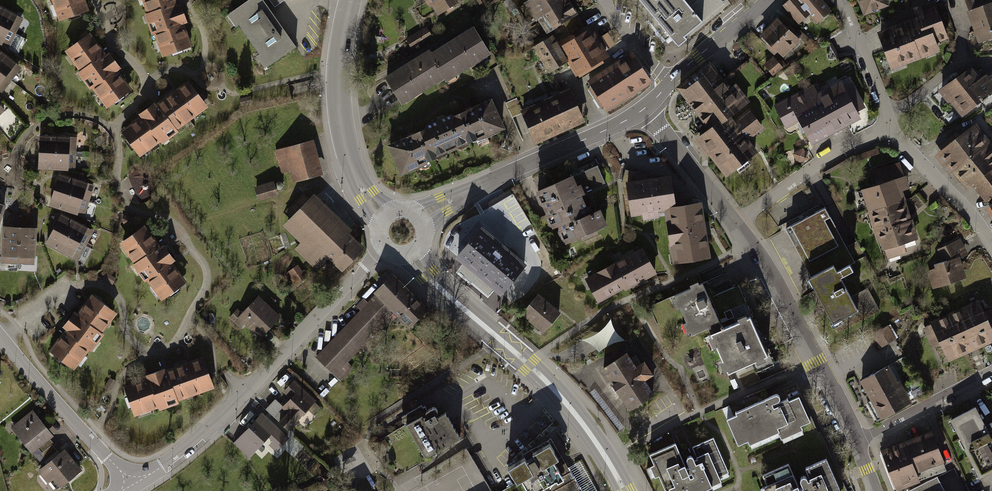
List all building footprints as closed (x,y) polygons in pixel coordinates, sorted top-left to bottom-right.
[(53,21),(86,11),(83,0),(47,0),(53,21)] [(152,27),(181,16),(175,0),(143,0),(152,27)] [(230,17),(247,42),(275,24),(259,0),(256,0),(230,17)] [(436,16),(459,3),(458,0),(427,0),(436,16)] [(569,0),(526,0),(524,1),(534,18),(544,13),(553,28),(577,14),(569,0)] [(677,45),(728,4),(725,0),(640,0),(677,45)] [(784,8),(800,25),(810,15),(818,24),(831,12),(820,0),(802,0),(799,2),(797,0),(793,0),(784,8)] [(860,17),(885,11),(884,0),(858,0),(860,17)] [(966,0),(972,13),(968,15),(982,46),(991,42),(991,0),(967,0),(966,0)] [(913,19),(877,35),(895,73),(941,52),(939,46),(949,42),(931,2),(909,11),(913,19)] [(16,33),(23,19),(0,6),(0,24),(16,33)] [(152,27),(163,59),(192,49),(181,16),(152,27)] [(572,33),(585,26),(581,19),(568,25),(572,33)] [(778,21),(770,29),(791,51),(799,42),(778,21)] [(16,33),(0,24),(0,43),(8,47),(16,33)] [(275,24),(247,42),(263,68),(292,50),(275,24)] [(473,27),(429,52),(445,79),(489,55),(473,27)] [(591,29),(562,46),(577,73),(607,55),(591,29)] [(770,29),(761,37),(782,59),(791,51),(770,29)] [(64,53),(83,81),(110,62),(91,34),(64,53)] [(566,59),(552,35),(535,45),(549,69),(566,59)] [(12,80),(21,68),(0,51),(0,71),(12,80)] [(429,52),(386,76),(402,104),(445,79),(429,52)] [(632,55),(590,83),(608,111),(650,84),(632,55)] [(774,60),(765,67),(773,77),(782,70),(774,60)] [(83,81),(102,109),(130,90),(110,62),(83,81)] [(679,91),(697,115),(731,90),(711,64),(709,62),(681,83),(676,87),(679,91)] [(12,80),(0,71),(0,92),(1,93),(12,80)] [(939,90),(956,116),(991,92),(991,77),(990,73),(973,84),(965,73),(939,90)] [(826,110),(801,123),(811,143),(836,129),(861,116),(857,109),(843,83),(841,79),(817,92),(826,110)] [(852,79),(843,83),(857,109),(865,105),(852,79)] [(189,83),(167,99),(184,124),(207,109),(189,83)] [(734,86),(731,90),(697,115),(711,132),(728,118),(747,104),(734,86)] [(813,86),(774,106),(787,130),(801,123),(826,110),(817,92),(813,86)] [(568,93),(552,101),(567,130),(582,122),(568,93)] [(491,97),(439,121),(453,151),(505,127),(491,97)] [(167,99),(144,115),(162,140),(184,124),(167,99)] [(552,101),(537,108),(552,137),(567,130),(552,101)] [(537,108),(522,115),(537,145),(552,137),(537,108)] [(734,125),(728,118),(711,132),(696,142),(724,178),(756,153),(749,144),(765,131),(751,113),(734,125)] [(144,115),(122,130),(140,155),(162,140),(144,115)] [(439,121),(387,144),(401,175),(453,151),(439,121)] [(948,152),(991,198),(991,130),(985,122),(948,152)] [(40,136),(40,151),(76,153),(77,137),(40,136)] [(310,145),(274,153),(280,176),(287,175),(289,185),(318,178),(310,145)] [(866,157),(880,153),(879,148),(865,152),(866,157)] [(76,169),(76,153),(40,151),(39,168),(76,169)] [(808,160),(803,151),(794,155),(799,164),(808,160)] [(597,164),(575,173),(583,192),(605,182),(597,164)] [(877,190),(862,194),(881,258),(922,247),(899,166),(873,174),(877,190)] [(150,173),(132,178),(139,202),(157,196),(150,173)] [(536,190),(544,209),(583,192),(575,173),(536,190)] [(60,175),(55,190),(90,200),(95,185),(60,175)] [(275,180),(256,186),(260,200),(280,194),(275,180)] [(669,180),(626,185),(630,215),(643,214),(644,220),(658,218),(657,212),(666,211),(673,210),(669,180)] [(85,216),(90,200),(55,190),(50,206),(85,216)] [(592,214),(583,192),(544,209),(552,229),(558,226),(565,242),(607,224),(601,210),(592,214)] [(314,196),(282,227),(317,264),(324,257),(339,272),(364,248),(314,196)] [(701,206),(673,210),(666,211),(673,263),(708,259),(701,206)] [(826,208),(785,230),(813,280),(808,283),(838,338),(867,321),(862,313),(875,306),(867,290),(853,298),(843,279),(860,270),(826,208)] [(62,215),(55,229),(87,246),(94,232),(62,215)] [(530,222),(520,230),(537,251),(547,243),(530,222)] [(3,263),(19,264),(21,227),(4,227),(3,263)] [(37,228),(21,227),(19,264),(35,264),(37,228)] [(119,248),(140,275),(166,255),(146,228),(119,248)] [(79,261),(87,246),(55,229),(47,244),(79,261)] [(960,260),(939,268),(948,292),(981,279),(973,258),(982,255),(975,237),(954,245),(960,260)] [(473,262),(462,275),(492,301),(504,287),(510,292),(530,269),(498,241),(476,266),(473,262)] [(656,274),(643,250),(586,280),(599,304),(656,274)] [(140,275),(161,302),(187,282),(166,255),(140,275)] [(391,273),(315,353),(338,375),(393,316),(406,329),(427,307),(391,273)] [(693,333),(708,327),(750,308),(742,290),(711,303),(702,282),(676,294),(693,333)] [(268,294),(245,316),(265,337),(288,316),(268,294)] [(536,294),(520,313),(543,331),(558,312),(536,294)] [(92,295),(71,323),(97,343),(118,316),(92,295)] [(939,321),(954,355),(991,338),(991,302),(990,298),(939,321)] [(771,355),(750,308),(708,327),(728,373),(771,355)] [(71,323),(50,350),(76,370),(97,343),(71,323)] [(623,349),(597,364),(623,408),(651,391),(641,375),(649,370),(641,357),(632,363),(623,349)] [(204,361),(178,370),(188,398),(214,389),(204,361)] [(889,366),(860,382),(881,421),(912,404),(900,381),(898,382),(889,366)] [(178,370),(153,378),(162,407),(188,398),(178,370)] [(291,377),(280,390),(286,396),(279,404),(272,398),(263,408),(286,429),(305,408),(313,400),(314,398),(291,377)] [(153,378),(127,387),(137,416),(162,407),(153,378)] [(435,395),(401,414),(422,450),(455,432),(435,395)] [(736,415),(725,419),(736,445),(744,442),(747,447),(776,435),(779,443),(801,433),(798,427),(809,423),(798,398),(777,407),(773,396),(735,412),(736,415)] [(313,400),(305,408),(311,413),(318,405),(313,400)] [(949,419),(977,476),(991,468),(991,442),(974,406),(949,419)] [(259,411),(230,442),(245,456),(265,434),(270,439),(265,444),(272,451),(286,436),(259,411)] [(32,416),(14,432),(34,454),(52,437),(32,416)] [(929,429),(877,449),(892,488),(944,469),(929,429)] [(548,436),(532,445),(505,460),(515,480),(498,490),(596,490),(578,460),(567,467),(548,436)] [(650,452),(667,490),(694,490),(733,474),(717,436),(690,448),(686,437),(650,452)] [(67,453),(45,470),(60,490),(82,473),(67,453)] [(774,473),(783,490),(848,490),(835,463),(805,476),(799,462),(774,473)] [(916,490),(943,490),(937,480),(916,490)]
